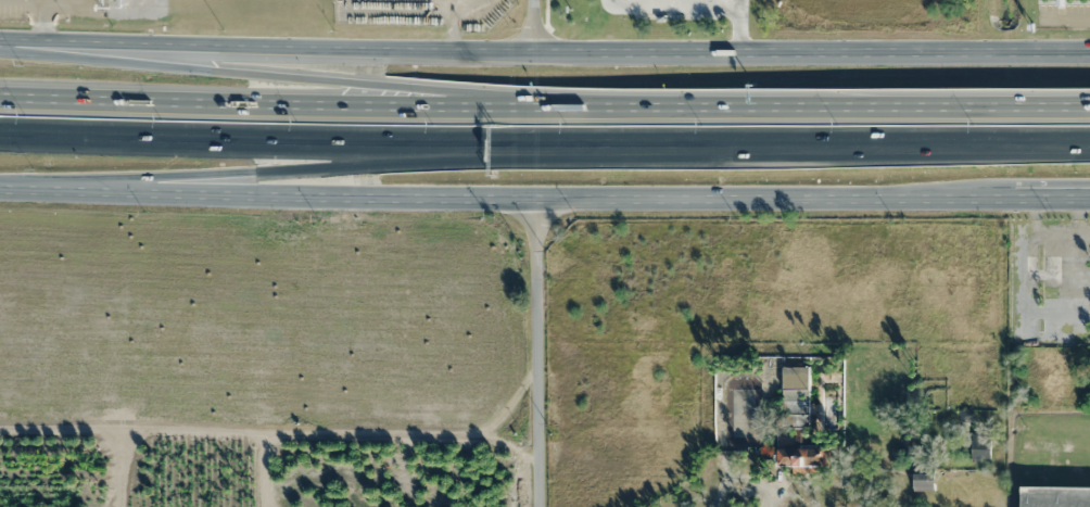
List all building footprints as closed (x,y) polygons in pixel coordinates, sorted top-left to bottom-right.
[(781,367),(781,427),(808,427),(809,368),(781,367)] [(989,461),(989,434),(971,434),(971,461),(989,461)] [(776,446),(775,468),(827,468),(827,447),(776,446)] [(914,491),(935,491),(935,474),(914,474),(914,491)] [(1021,487),(1021,506),(1089,506),(1089,488),(1021,487)]
